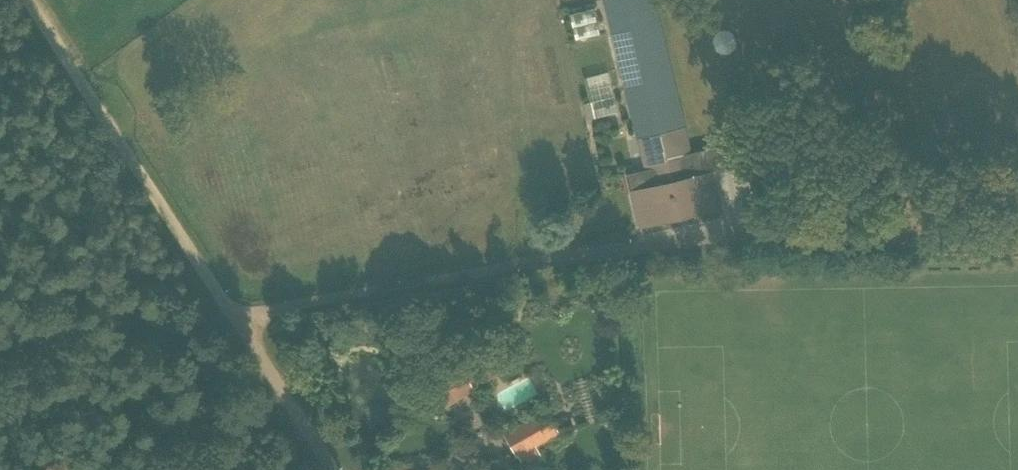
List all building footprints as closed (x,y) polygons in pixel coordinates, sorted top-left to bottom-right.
[(641,226),(723,206),(715,173),(740,167),(735,142),(692,153),(656,0),(606,0),(646,169),(629,173),(633,189),(641,226)] [(595,9),(574,12),(577,37),(598,34),(595,9)] [(594,118),(590,102),(585,103),(589,119),(594,118)] [(480,348),(452,366),(425,383),(440,407),(515,361),(503,343),(484,354),(480,348)] [(558,433),(544,408),(503,431),(517,456),(519,455),(524,464),(540,455),(535,445),(558,433)]
